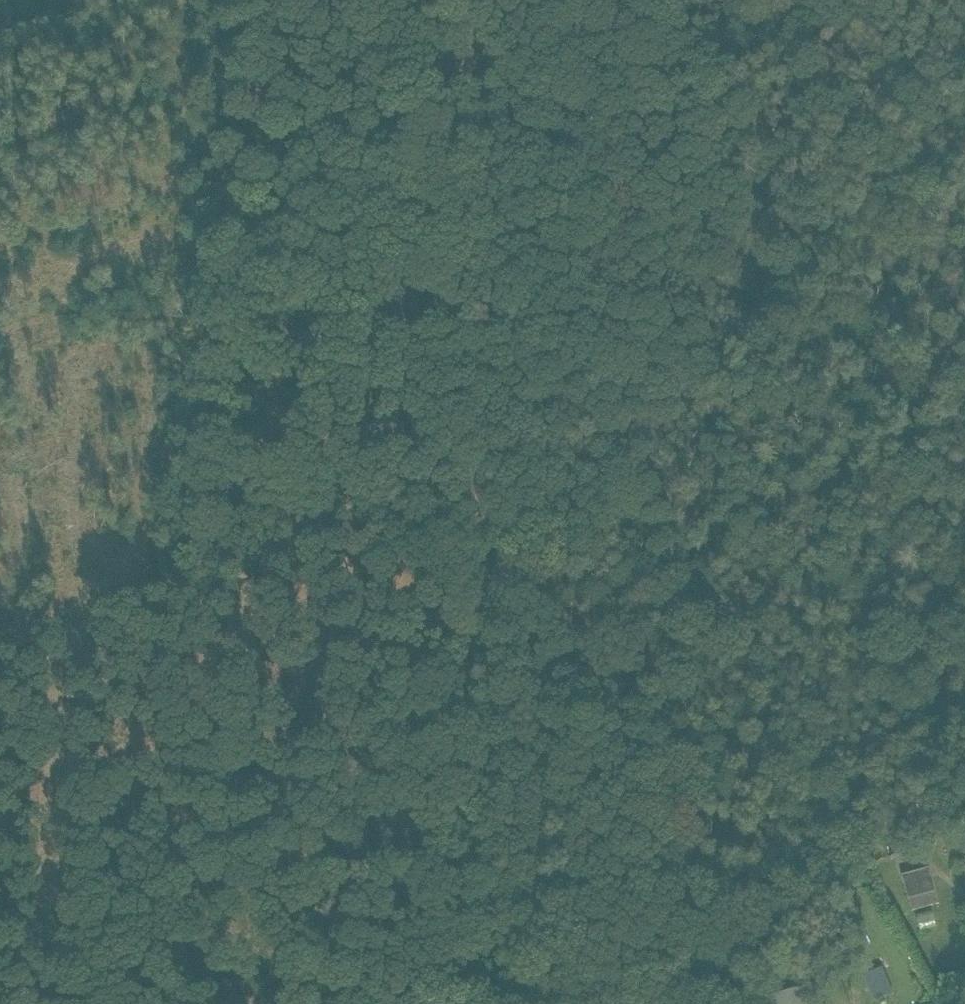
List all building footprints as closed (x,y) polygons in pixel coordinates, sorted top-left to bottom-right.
[(897,872),(910,899),(939,885),(925,858),(897,872)] [(853,1003),(855,1003),(878,993),(867,971),(842,983),(853,1003)] [(777,1003),(814,1003),(812,993),(776,1002),(777,1003)]
